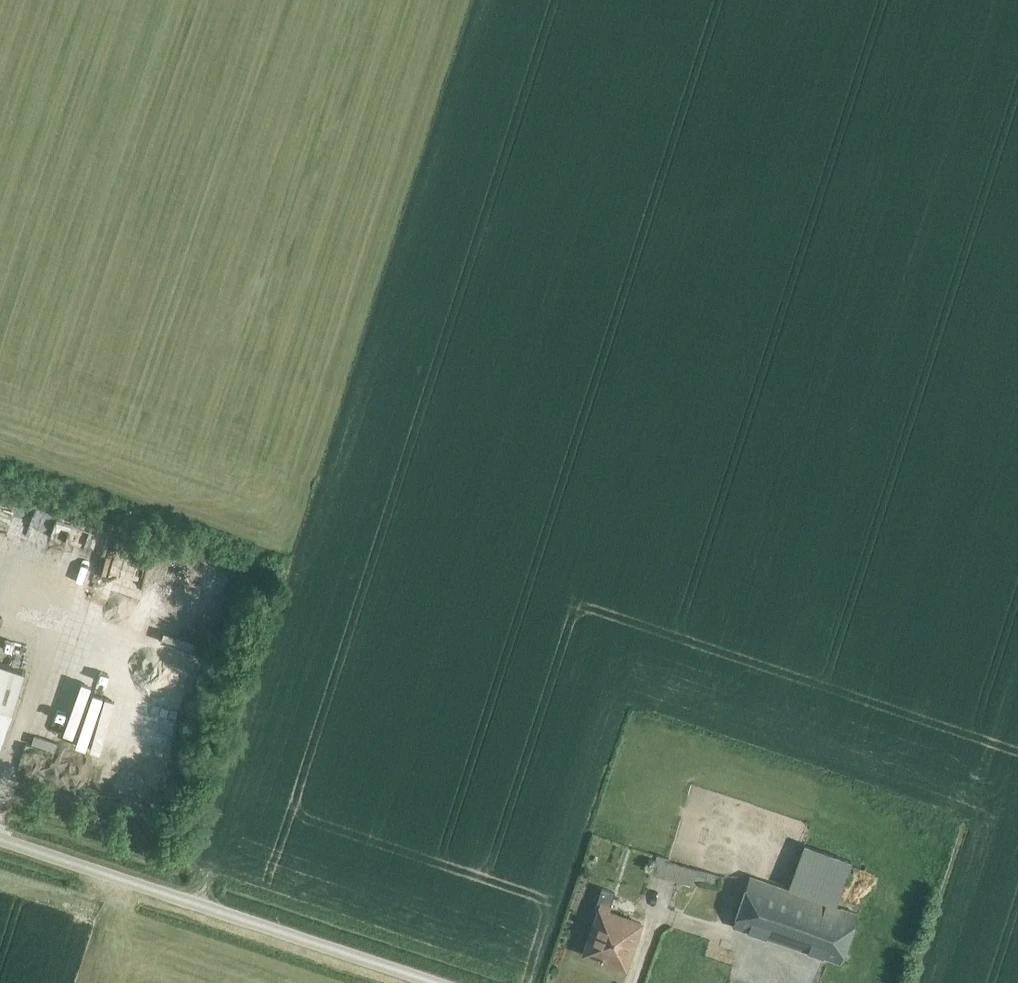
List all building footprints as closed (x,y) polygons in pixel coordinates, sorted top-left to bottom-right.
[(32,552),(9,525),(0,532),(0,566),(7,574),(32,552)] [(0,748),(26,671),(0,663),(0,748)] [(805,845),(789,890),(750,877),(733,927),(841,963),(858,913),(836,906),(851,861),(805,845)] [(652,874),(693,885),(697,869),(670,862),(671,858),(657,855),(652,874)] [(600,911),(590,942),(586,953),(625,967),(639,924),(608,914),(614,894),(602,889),(595,910),(600,911)]
